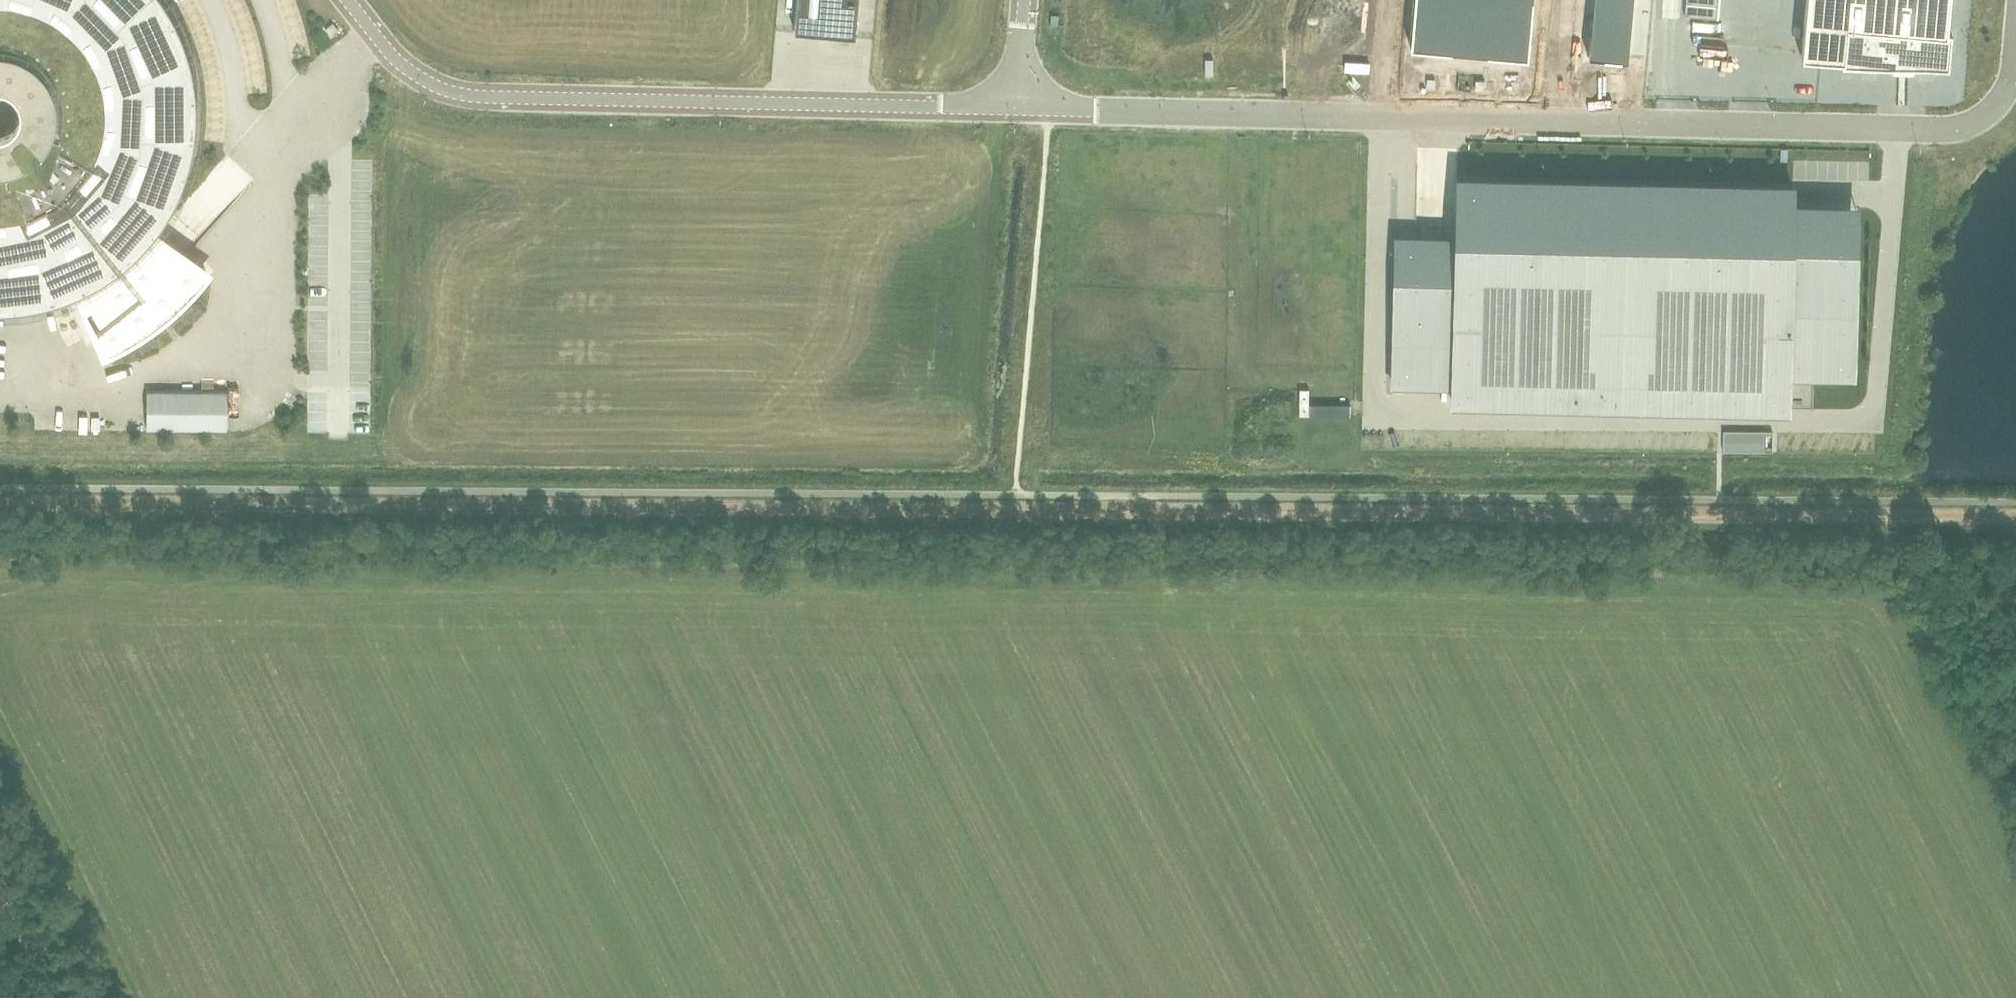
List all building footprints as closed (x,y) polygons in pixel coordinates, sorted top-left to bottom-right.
[(0,379),(23,378),(46,375),(69,369),(91,362),(112,354),(130,344),(147,334),(163,322),(178,309),(193,295),(206,279),(186,263),(182,267),(150,241),(161,227),(170,213),(178,197),(185,181),(190,165),(194,148),(196,130),(197,113),(196,96),(194,78),(191,62),(185,45),(179,29),(171,13),(163,0),(0,0),(0,379)] [(795,32),(856,37),(859,0),(798,0),(795,32)] [(1533,0),(1414,0),(1410,48),(1528,59),(1533,0)] [(1588,57),(1628,61),(1633,0),(1593,0),(1588,57)] [(1685,15),(1717,18),(1718,0),(1686,0),(1685,15)] [(1801,56),(1841,60),(1841,66),(1948,68),(1951,32),(1946,32),(1949,0),(1806,0),(1801,56)] [(1789,407),(1789,371),(1814,371),(1854,372),(1857,230),(1793,229),(1793,203),(1794,189),(1456,181),(1455,236),(1454,261),(1395,260),(1392,361),(1452,362),(1452,382),(1451,399),(1789,407)]
